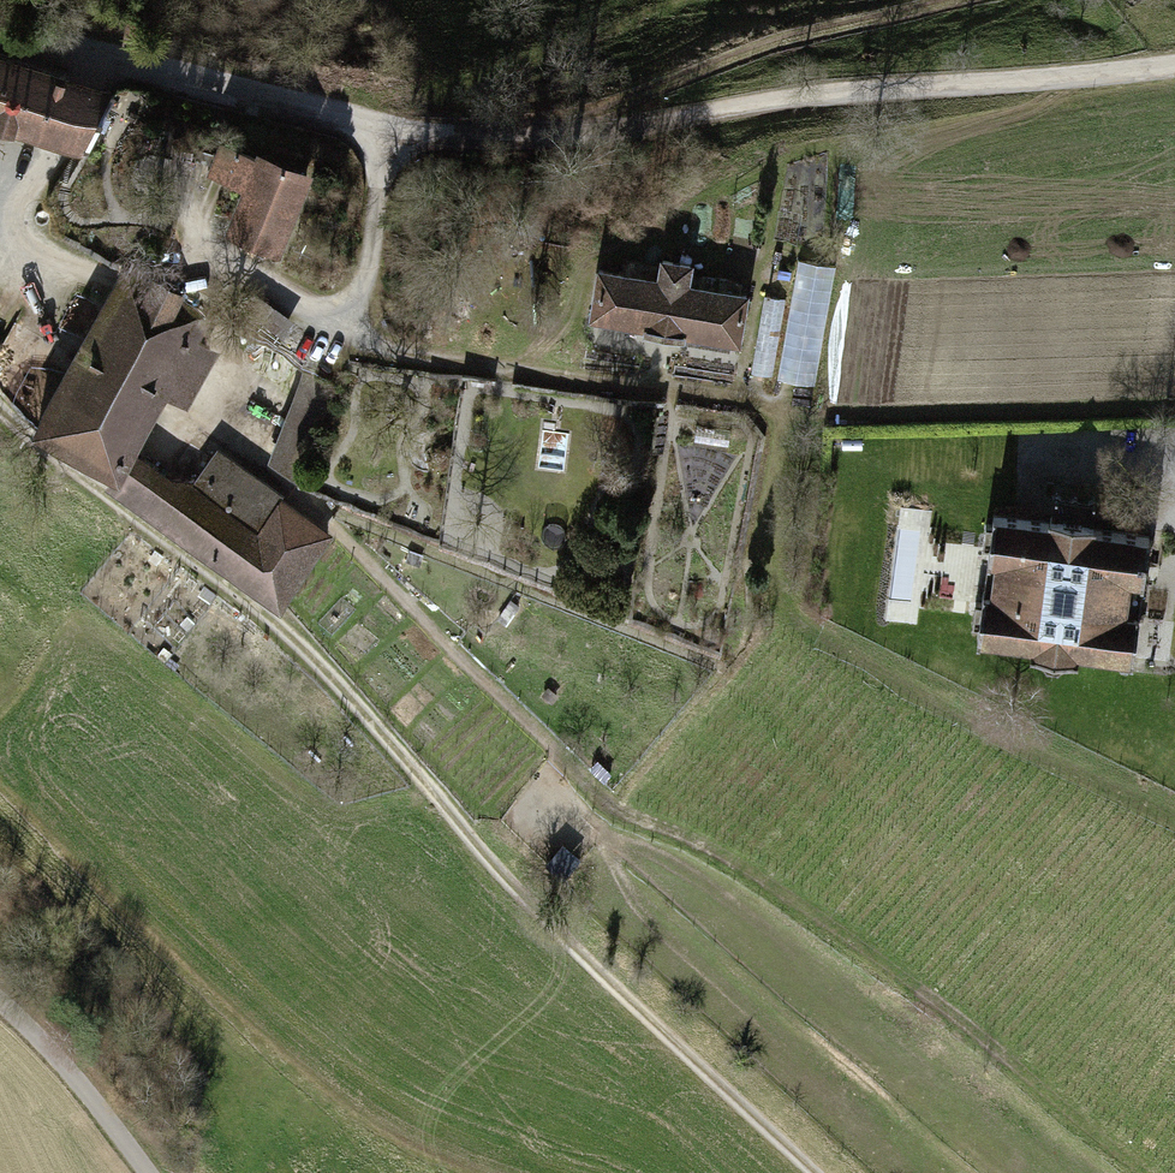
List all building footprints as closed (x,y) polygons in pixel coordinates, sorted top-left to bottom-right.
[(74,145),(86,149),(110,89),(95,84),(0,53),(0,120),(74,145)] [(286,254),(316,176),(232,143),(218,179),(255,194),(239,236),(286,254)] [(603,272),(596,317),(647,326),(646,330),(666,333),(681,336),(682,331),(736,340),(743,296),(689,287),(693,265),(662,260),(658,281),(603,272)] [(837,271),(804,265),(783,382),(817,388),(837,271)] [(125,268),(38,428),(113,470),(115,471),(126,451),(160,388),(186,402),(199,377),(174,364),(180,354),(197,364),(208,345),(188,334),(201,309),(125,268)] [(774,380),(787,305),(768,301),(754,376),(774,380)] [(304,368),(252,338),(235,364),(293,398),(304,368)] [(41,408),(56,366),(32,358),(17,400),(41,408)] [(334,387),(305,369),(268,464),(295,481),(334,387)] [(113,470),(107,481),(280,605),(331,534),(218,453),(195,484),(166,479),(126,451),(115,471),(113,470)] [(1050,522),(994,515),(992,525),(986,524),(983,547),(989,548),(988,558),(997,559),(992,593),(984,592),(982,602),(975,601),(972,624),(979,625),(978,635),(1034,643),(1033,651),(1040,652),(1040,658),(1047,667),(1058,669),(1067,661),(1067,656),(1075,657),(1076,649),(1133,656),(1139,613),(1125,611),(1129,578),(1143,579),(1149,536),(1093,528),(1094,521),(1051,515),(1050,522)]
